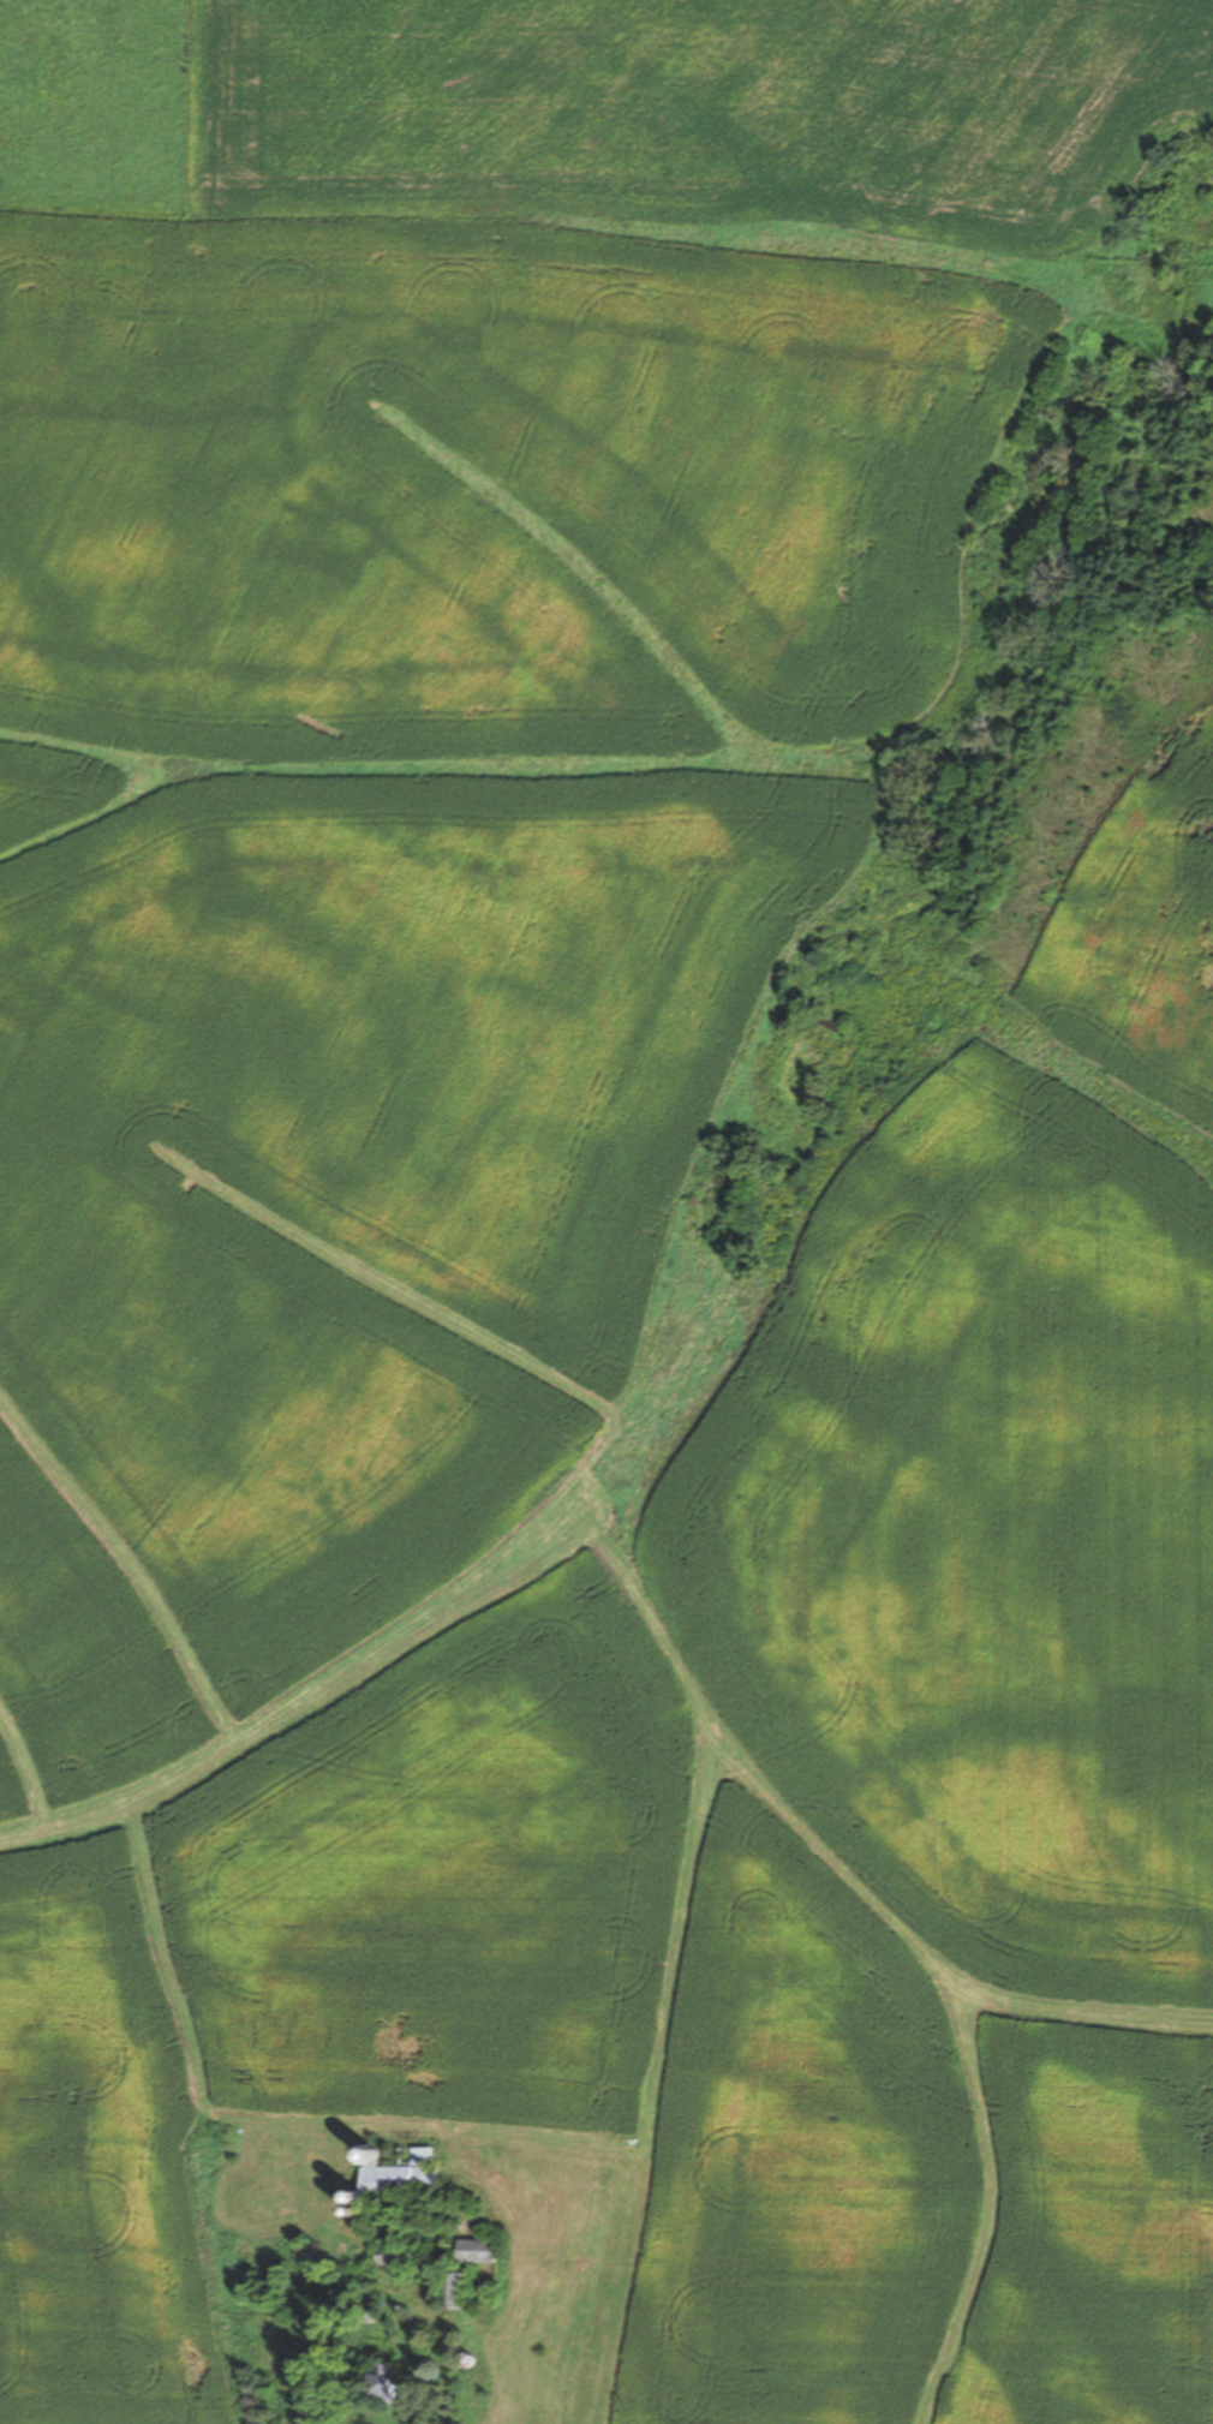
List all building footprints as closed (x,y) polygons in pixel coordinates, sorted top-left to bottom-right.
[(360,2194),(437,2193),(436,2146),(398,2147),(398,2165),(360,2165),(360,2194)] [(454,2261),(494,2261),(494,2239),(454,2239),(454,2261)] [(460,2272),(440,2272),(440,2306),(460,2307),(460,2272)] [(373,2305),(355,2305),(355,2321),(373,2321),(373,2305)]
